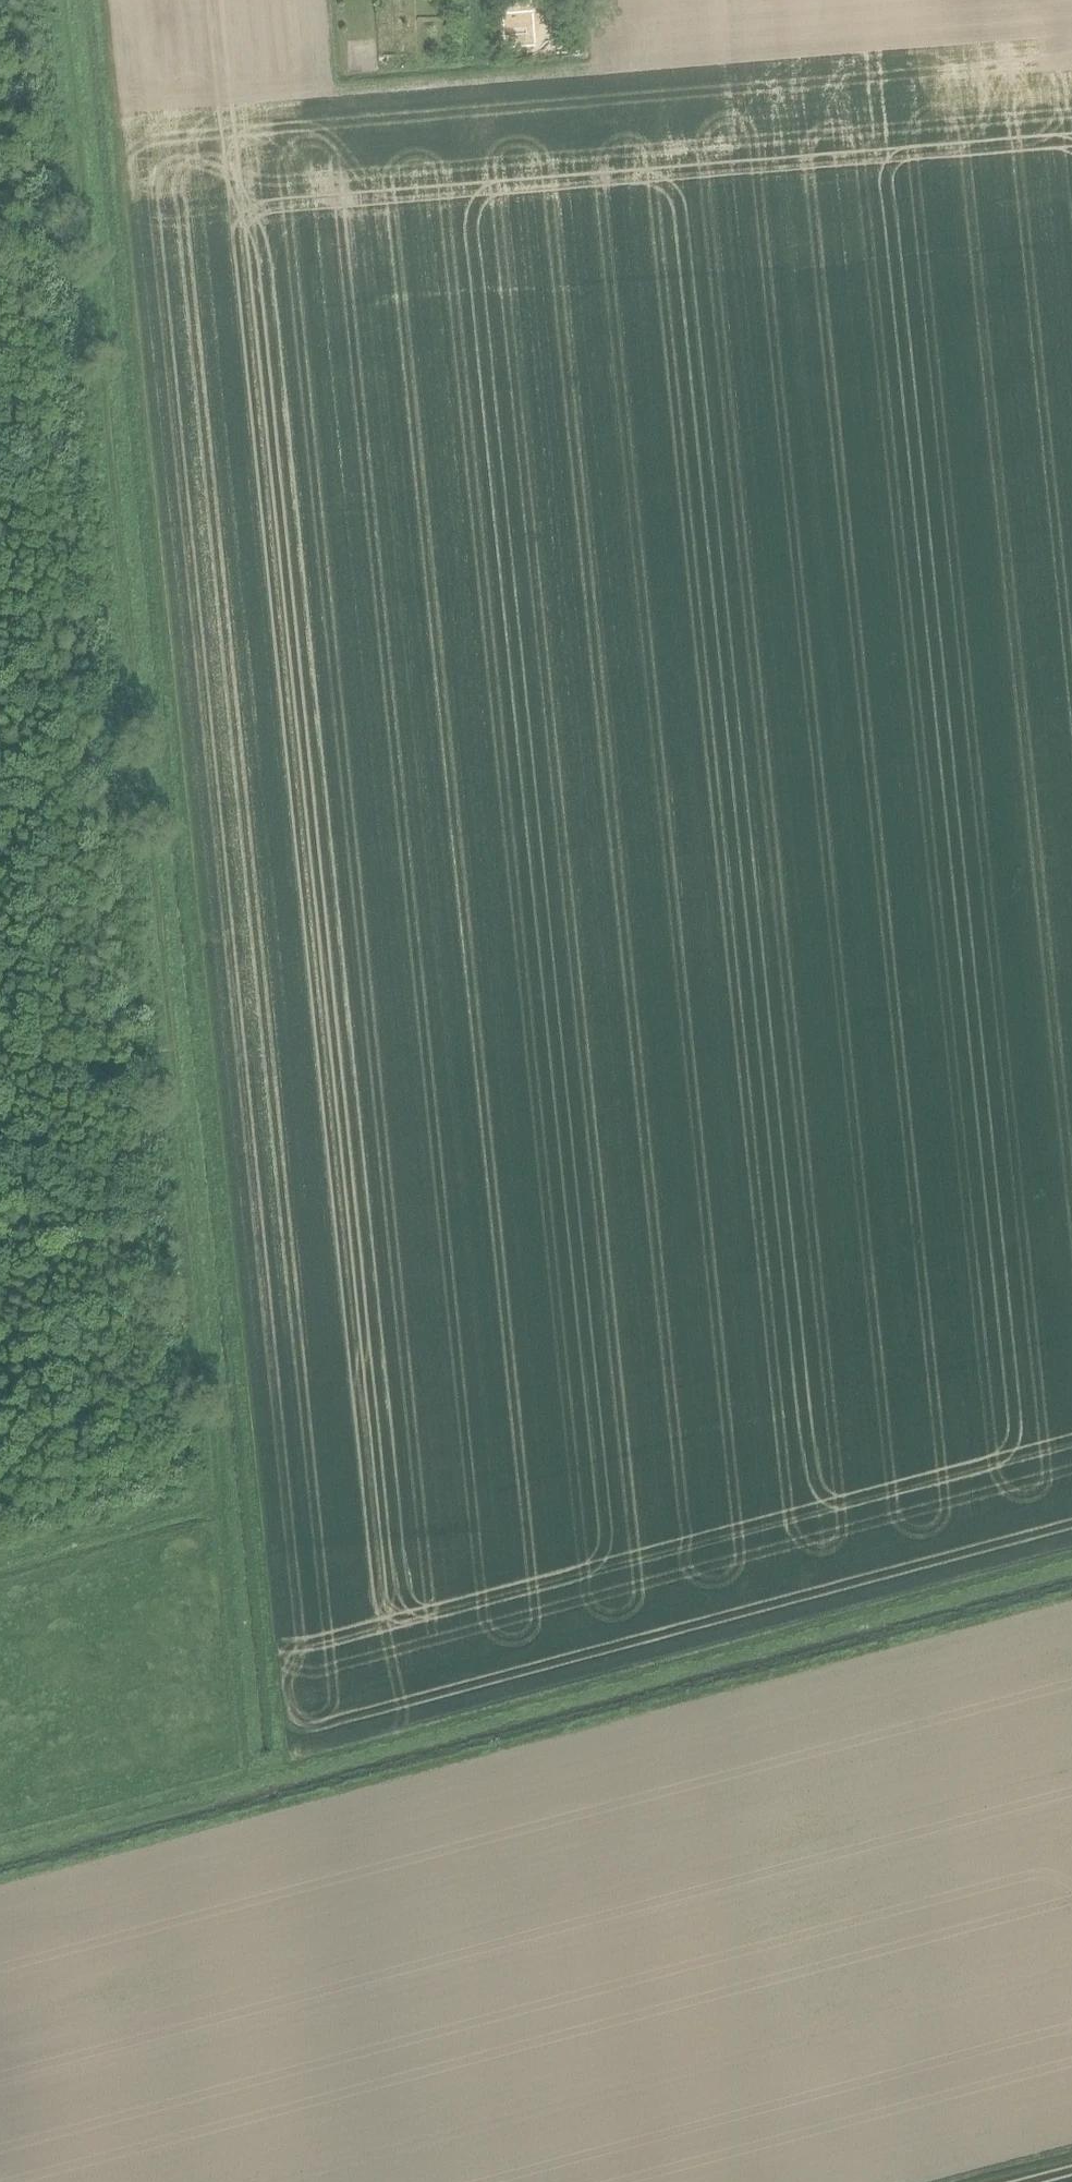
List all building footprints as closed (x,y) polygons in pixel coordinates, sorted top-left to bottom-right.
[(505,46),(535,44),(533,13),(504,15),(505,46)]
